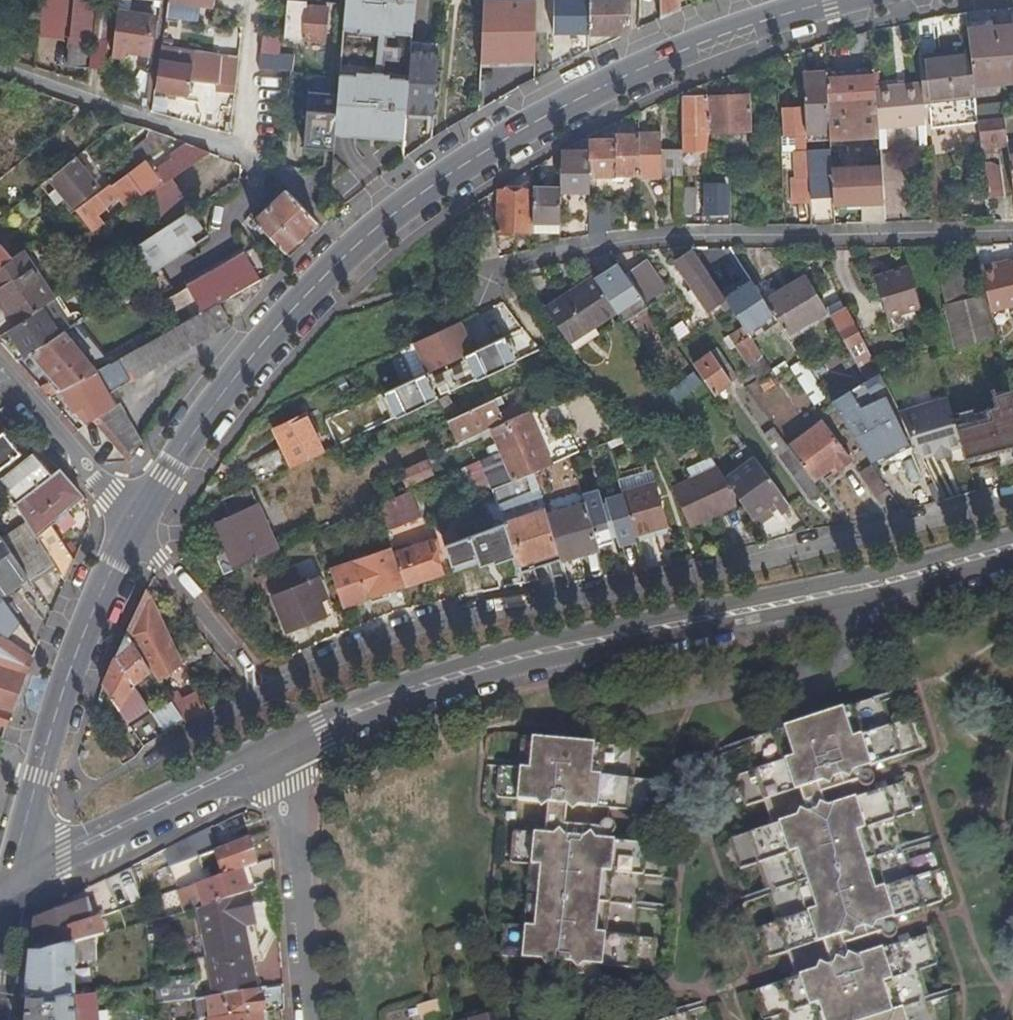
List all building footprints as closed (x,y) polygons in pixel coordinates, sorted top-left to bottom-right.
[(39,32),(62,35),(66,0),(42,0),(39,32)] [(154,0),(130,0),(129,13),(117,12),(111,56),(125,58),(127,46),(133,47),(133,51),(148,55),(154,16),(152,16),(154,0)] [(313,1),(302,0),(288,0),(287,10),(291,11),(289,37),(325,40),(327,8),(312,7),(313,1)] [(414,0),(345,0),(345,3),(342,32),(411,37),(414,0)] [(486,57),(534,58),(535,1),(514,0),(500,0),(500,9),(488,9),(486,57)] [(589,35),(589,0),(554,0),(553,34),(589,35)] [(628,32),(628,0),(589,0),(589,35),(589,51),(608,41),(628,32)] [(660,19),(672,14),(680,10),(680,0),(660,0),(660,19)] [(91,10),(74,9),(69,65),(85,66),(91,10)] [(992,26),(992,21),(965,25),(966,30),(992,26)] [(1012,78),(1012,22),(1010,22),(1010,30),(993,32),(999,80),(1012,78)] [(993,32),(992,26),(966,30),(969,55),(973,82),(999,80),(993,32)] [(260,53),(279,54),(280,38),(262,37),(260,53)] [(182,93),(184,79),(215,83),(219,84),(218,87),(233,89),(233,86),(236,69),(237,56),(161,44),(155,89),(182,93)] [(106,49),(92,47),(90,67),(104,69),(106,49)] [(279,54),(260,53),(258,69),(290,71),(292,54),(279,54)] [(408,77),(405,113),(432,115),(436,55),(410,53),(408,77)] [(921,97),(974,92),(973,82),(969,55),(937,59),(936,56),(919,58),(920,84),(921,97)] [(339,78),(333,135),(403,141),(405,113),(408,77),(339,71),(339,78)] [(801,75),(805,133),(829,131),(827,97),(826,73),(801,75)] [(898,125),(923,123),(921,97),(920,84),(895,86),(898,125)] [(895,86),(874,88),(875,99),(877,127),(898,125),(895,86)] [(707,97),(708,132),(748,131),(746,95),(707,97)] [(681,134),(708,132),(707,97),(680,98),(681,134)] [(829,140),(830,140),(851,139),(878,136),(877,127),(875,99),(832,103),(832,97),(827,97),(829,131),(829,137),(829,140)] [(932,105),(937,127),(969,120),(965,98),(932,105)] [(1004,117),(1002,103),(976,106),(978,121),(1004,117)] [(793,217),(809,216),(808,199),(806,154),(805,154),(804,135),(803,135),(801,107),(782,108),(783,136),(794,136),(797,182),(793,182),(791,189),(793,217)] [(1007,139),(1004,117),(978,121),(988,199),(1001,196),(1003,194),(999,166),(990,162),(988,147),(994,146),(993,141),(1007,139)] [(125,155),(133,166),(172,137),(153,131),(149,137),(125,155)] [(708,132),(681,134),(681,151),(706,150),(708,132)] [(638,176),(681,176),(681,151),(661,151),(660,134),(639,135),(638,176)] [(614,141),(589,141),(589,152),(589,176),(611,177),(611,182),(622,182),(622,176),(638,176),(639,135),(614,136),(614,141)] [(832,165),(834,165),(850,164),(853,163),(851,139),(830,140),(832,165)] [(158,181),(161,179),(164,183),(170,178),(209,152),(193,145),(186,142),(148,168),(143,161),(110,186),(111,187),(88,204),(86,201),(75,210),(91,233),(103,224),(96,214),(119,197),(124,205),(141,192),(142,193),(150,187),(158,181)] [(560,192),(589,193),(589,176),(589,152),(561,152),(560,189),(560,192)] [(832,197),(830,152),(806,154),(808,199),(832,197)] [(72,206),(97,186),(74,157),(49,177),(55,185),(46,193),(52,199),(55,203),(64,196),(72,206)] [(850,164),(834,165),(837,195),(852,194),(850,164)] [(164,183),(146,195),(166,225),(189,210),(190,209),(170,178),(164,183)] [(704,179),(705,214),(725,213),(725,183),(710,183),(710,179),(704,179)] [(532,223),(560,223),(560,192),(560,189),(532,189),(532,192),(532,223)] [(681,189),(681,215),(694,214),(693,189),(681,189)] [(316,221),(287,190),(254,222),(284,252),(299,237),(316,221)] [(532,223),(532,192),(496,192),(479,202),(475,264),(498,258),(494,233),(500,233),(500,238),(505,238),(505,233),(532,233),(532,223)] [(166,225),(129,249),(145,275),(206,236),(189,210),(166,225)] [(532,233),(559,234),(560,223),(532,223),(532,233)] [(10,259),(0,246),(0,266),(10,259)] [(186,286),(201,313),(267,276),(252,249),(186,286)] [(53,299),(21,250),(10,259),(0,266),(0,301),(15,323),(53,299)] [(707,312),(725,299),(724,298),(692,250),(676,261),(693,287),(692,288),(707,312)] [(980,264),(991,310),(1012,304),(1012,260),(1009,261),(1009,263),(997,266),(995,260),(980,264)] [(615,261),(593,276),(602,290),(615,310),(618,315),(623,323),(647,305),(646,304),(626,275),(615,261)] [(646,261),(626,275),(646,304),(666,289),(646,261)] [(978,342),(979,347),(999,342),(991,310),(980,264),(939,274),(956,347),(978,342)] [(888,319),(921,309),(909,268),(875,278),(888,319)] [(765,301),(787,335),(825,310),(806,275),(791,284),(793,288),(785,293),(783,290),(765,301)] [(124,312),(156,291),(146,276),(114,297),(124,312)] [(545,308),(569,342),(615,310),(602,290),(593,276),(545,308)] [(725,299),(731,309),(743,328),(747,333),(773,315),(751,280),(724,298),(725,299)] [(7,329),(24,355),(30,351),(62,330),(83,317),(82,316),(74,321),(58,295),(53,299),(15,323),(7,329)] [(847,308),(829,317),(846,346),(866,381),(879,373),(847,308)] [(615,310),(569,342),(576,352),(597,338),(594,332),(618,315),(615,310)] [(460,323),(400,351),(414,379),(473,351),(460,323)] [(198,342),(180,325),(179,325),(96,371),(58,392),(84,422),(93,418),(131,460),(142,443),(117,403),(115,405),(108,393),(198,342)] [(736,347),(752,372),(766,363),(747,333),(743,328),(725,340),(731,350),(736,347)] [(50,383),(58,392),(96,371),(62,330),(30,351),(53,378),(51,380),(50,383)] [(715,348),(693,364),(714,393),(731,382),(725,372),(730,369),(715,348)] [(997,356),(982,359),(965,364),(975,406),(1012,397),(1005,366),(1000,368),(997,356)] [(826,397),(801,360),(790,367),(814,405),(826,397)] [(766,363),(752,372),(758,380),(772,371),(766,363)] [(685,377),(664,392),(670,401),(692,386),(685,377)] [(767,380),(759,384),(764,392),(771,387),(767,380)] [(886,444),(904,435),(885,396),(875,401),(866,382),(832,403),(871,463),(890,453),(886,444)] [(448,421),(455,437),(476,428),(477,430),(497,422),(498,425),(529,411),(530,411),(526,400),(511,406),(502,416),(498,406),(504,403),(501,395),(448,421)] [(935,456),(950,452),(962,448),(947,398),(898,413),(921,460),(935,456)] [(533,472),(552,464),(529,411),(498,425),(491,429),(500,451),(513,481),(533,472)] [(275,430),(280,442),(310,428),(305,416),(275,430)] [(788,447),(813,481),(834,466),(838,470),(851,460),(822,421),(788,447)] [(280,442),(292,468),(322,454),(310,428),(280,442)] [(788,447),(774,428),(764,436),(779,456),(778,456),(812,501),(822,493),(813,481),(788,447)] [(21,454),(4,431),(0,434),(0,471),(21,454)] [(908,445),(904,435),(886,444),(890,453),(908,445)] [(481,459),(492,490),(513,481),(500,451),(481,459)] [(952,458),(950,452),(935,456),(937,462),(952,458)] [(53,476),(34,454),(3,479),(21,500),(53,476)] [(790,506),(753,455),(724,476),(741,502),(745,499),(756,514),(767,507),(770,512),(776,508),(779,513),(790,506)] [(560,559),(598,546),(597,544),(582,494),(571,456),(552,464),(533,472),(560,559)] [(724,476),(718,467),(717,468),(710,458),(686,468),(690,475),(687,477),(688,480),(673,487),(691,525),(741,502),(724,476)] [(427,460),(400,472),(406,487),(434,474),(427,460)] [(888,489),(872,465),(861,472),(877,496),(888,489)] [(29,522),(42,544),(57,534),(52,526),(56,522),(57,524),(70,513),(68,511),(84,497),(73,484),(60,470),(53,476),(21,500),(17,503),(29,522)] [(492,490),(505,524),(521,573),(560,559),(533,472),(513,481),(492,490)] [(655,483),(622,493),(623,497),(633,530),(634,534),(654,528),(653,524),(664,521),(666,525),(668,524),(655,483)] [(235,567),(236,568),(279,549),(252,487),(224,500),(230,514),(243,508),(244,511),(216,524),(227,549),(221,551),(219,554),(218,558),(224,572),(235,567)] [(691,525),(673,487),(672,488),(689,526),(691,525)] [(613,536),(616,535),(633,530),(623,497),(606,502),(606,505),(603,505),(598,489),(582,494),(597,544),(613,539),(613,536)] [(378,506),(386,530),(421,516),(411,491),(378,506)] [(456,533),(459,541),(485,531),(490,529),(487,518),(467,525),(468,529),(456,533)] [(32,582),(55,565),(42,544),(29,522),(3,540),(30,578),(32,582)] [(490,529),(485,531),(495,560),(499,559),(502,570),(505,570),(511,585),(524,581),(521,573),(505,524),(490,529)] [(633,530),(616,535),(619,545),(636,540),(634,534),(633,530)] [(0,535),(0,595),(2,598),(5,595),(9,601),(25,590),(21,584),(30,578),(3,540),(0,535)] [(394,554),(404,586),(442,573),(431,541),(394,554)] [(459,541),(443,547),(451,569),(467,563),(459,541)] [(394,554),(392,548),(330,569),(343,606),(404,586),(394,554)] [(554,577),(565,574),(563,567),(552,571),(554,577)] [(290,577),(269,585),(287,632),(326,616),(318,595),(324,593),(318,577),(301,584),(295,569),(288,572),(290,577)] [(267,581),(269,585),(290,577),(288,572),(267,581)] [(158,680),(182,663),(171,640),(147,590),(138,608),(127,632),(158,680)] [(165,730),(166,732),(184,720),(170,697),(158,680),(127,632),(123,640),(116,656),(151,708),(165,730)] [(0,638),(0,665),(27,675),(34,658),(3,635),(0,638)] [(103,685),(127,722),(143,745),(144,747),(166,732),(165,730),(151,708),(116,656),(109,671),(103,685)] [(12,712),(27,675),(0,665),(0,708),(12,712)] [(184,720),(187,724),(208,711),(193,684),(170,697),(184,720)] [(919,749),(910,720),(889,726),(880,697),(744,741),(754,770),(735,777),(744,806),(765,799),(773,824),(727,839),(737,870),(758,863),(777,922),(756,929),(767,959),(789,952),(797,978),(752,993),(760,1019),(767,1019),(780,1016),(781,1019),(934,1019),(918,971),(939,965),(930,935),(885,949),(882,938),(886,940),(889,940),(891,939),(894,935),(894,930),(893,927),(890,924),(888,920),(942,902),(933,871),(913,877),(893,818),(914,811),(904,781),(863,795),(860,785),(865,787),(867,787),(870,786),(872,785),(874,783),(875,778),(874,776),(872,772),(868,771),(867,766),(919,749)] [(7,728),(10,719),(12,712),(0,708),(0,725),(7,728)] [(559,739),(523,738),(529,739),(526,769),(521,769),(507,767),(505,800),(519,801),(517,832),(514,864),(529,866),(534,866),(529,927),(524,927),(510,926),(508,958),(653,969),(655,937),(636,936),(630,932),(634,873),(640,874),(653,875),(655,842),(608,839),(597,838),(599,807),(611,808),(650,811),(652,781),(635,779),(635,778),(633,777),(627,775),(629,746),(559,739)] [(523,738),(521,769),(526,769),(529,739),(523,738)] [(498,800),(505,800),(507,767),(501,767),(498,800)] [(610,819),(611,808),(599,807),(597,838),(608,839),(608,835),(613,834),(614,833),(617,829),(617,827),(616,822),(614,821),(610,819)] [(208,870),(211,880),(248,868),(256,865),(249,839),(216,851),(219,860),(216,862),(215,865),(216,868),(208,870)] [(529,866),(524,927),(529,927),(534,866),(529,866)] [(249,892),(255,890),(248,868),(211,880),(198,885),(182,890),(188,910),(197,907),(205,905),(249,892)] [(630,932),(636,936),(640,874),(634,873),(630,932)] [(255,919),(249,892),(205,905),(197,907),(216,997),(257,991),(242,922),(255,919)] [(42,937),(76,926),(73,913),(79,911),(78,904),(35,920),(35,925),(33,939),(42,937)] [(33,946),(32,955),(40,955),(51,952),(96,938),(103,936),(97,919),(76,926),(42,937),(33,939),(33,946)] [(508,958),(510,926),(505,925),(502,958),(508,958)] [(767,959),(756,929),(766,959),(767,959)] [(38,1004),(74,999),(74,964),(97,964),(96,938),(51,952),(40,955),(32,955),(29,978),(27,1004),(38,1004)] [(192,979),(156,986),(158,1006),(195,1000),(192,979)] [(199,1019),(207,1019),(210,1019),(261,1013),(267,1012),(264,996),(259,997),(258,991),(257,991),(216,997),(196,1000),(199,1019)] [(95,995),(74,999),(38,1004),(27,1004),(25,1019),(97,1019),(95,995)] [(444,1014),(442,1002),(417,1007),(418,1019),(444,1014)]
